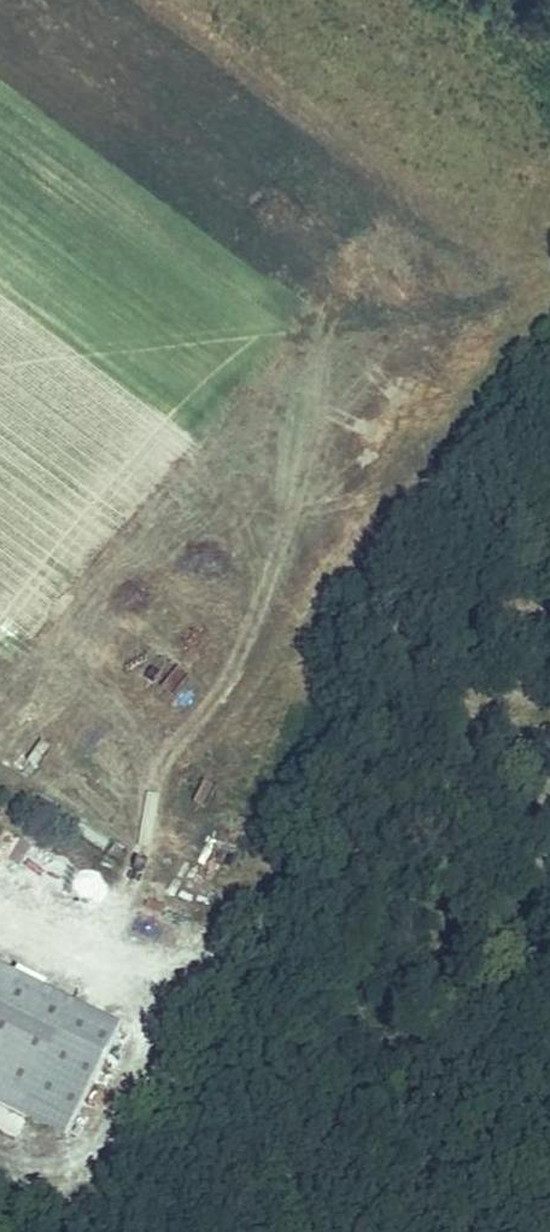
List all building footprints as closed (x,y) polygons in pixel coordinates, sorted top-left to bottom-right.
[(72,1123),(119,1028),(0,970),(0,1088),(72,1123)]
